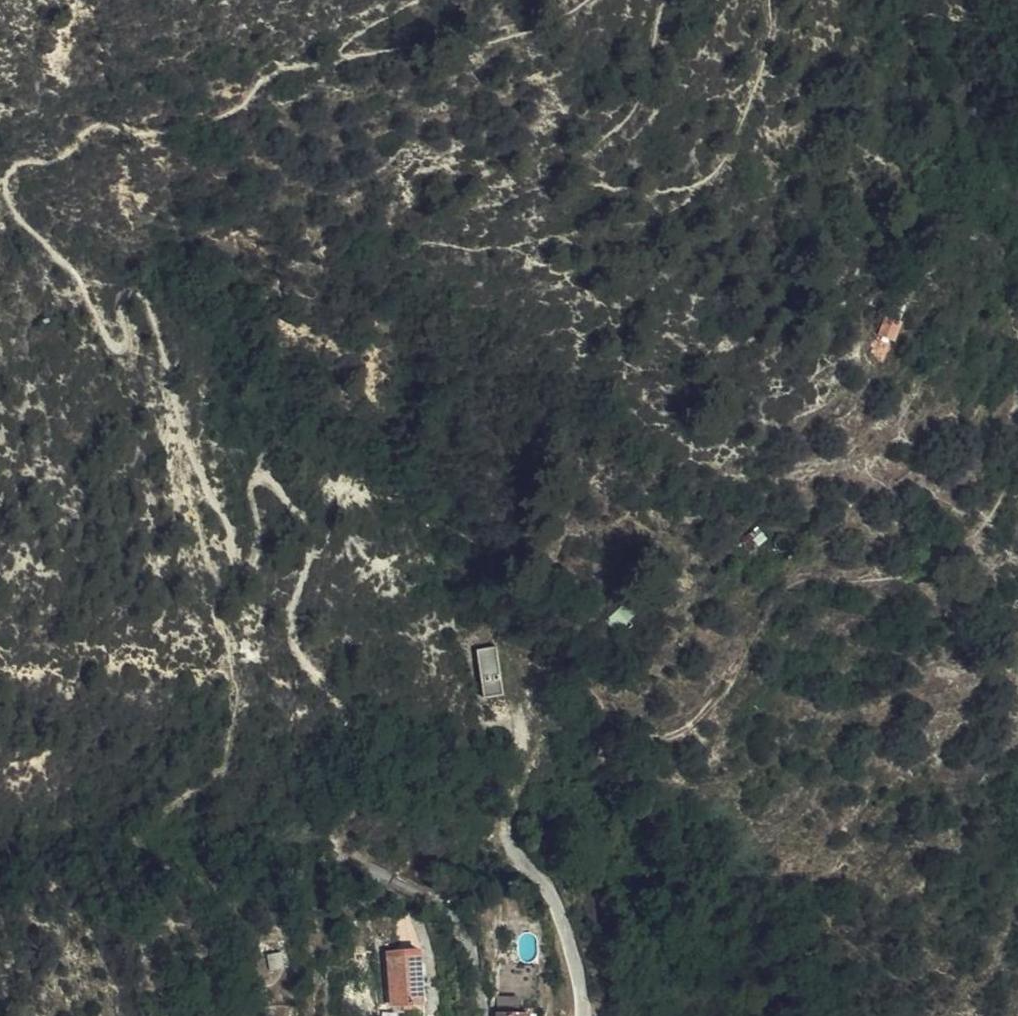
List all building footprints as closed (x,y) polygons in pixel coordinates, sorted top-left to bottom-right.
[(883,331),(896,337),(903,321),(890,315),(883,331)] [(499,643),(478,645),(483,695),(504,693),(499,643)] [(383,958),(387,1015),(419,1015),(414,956),(383,958)]
